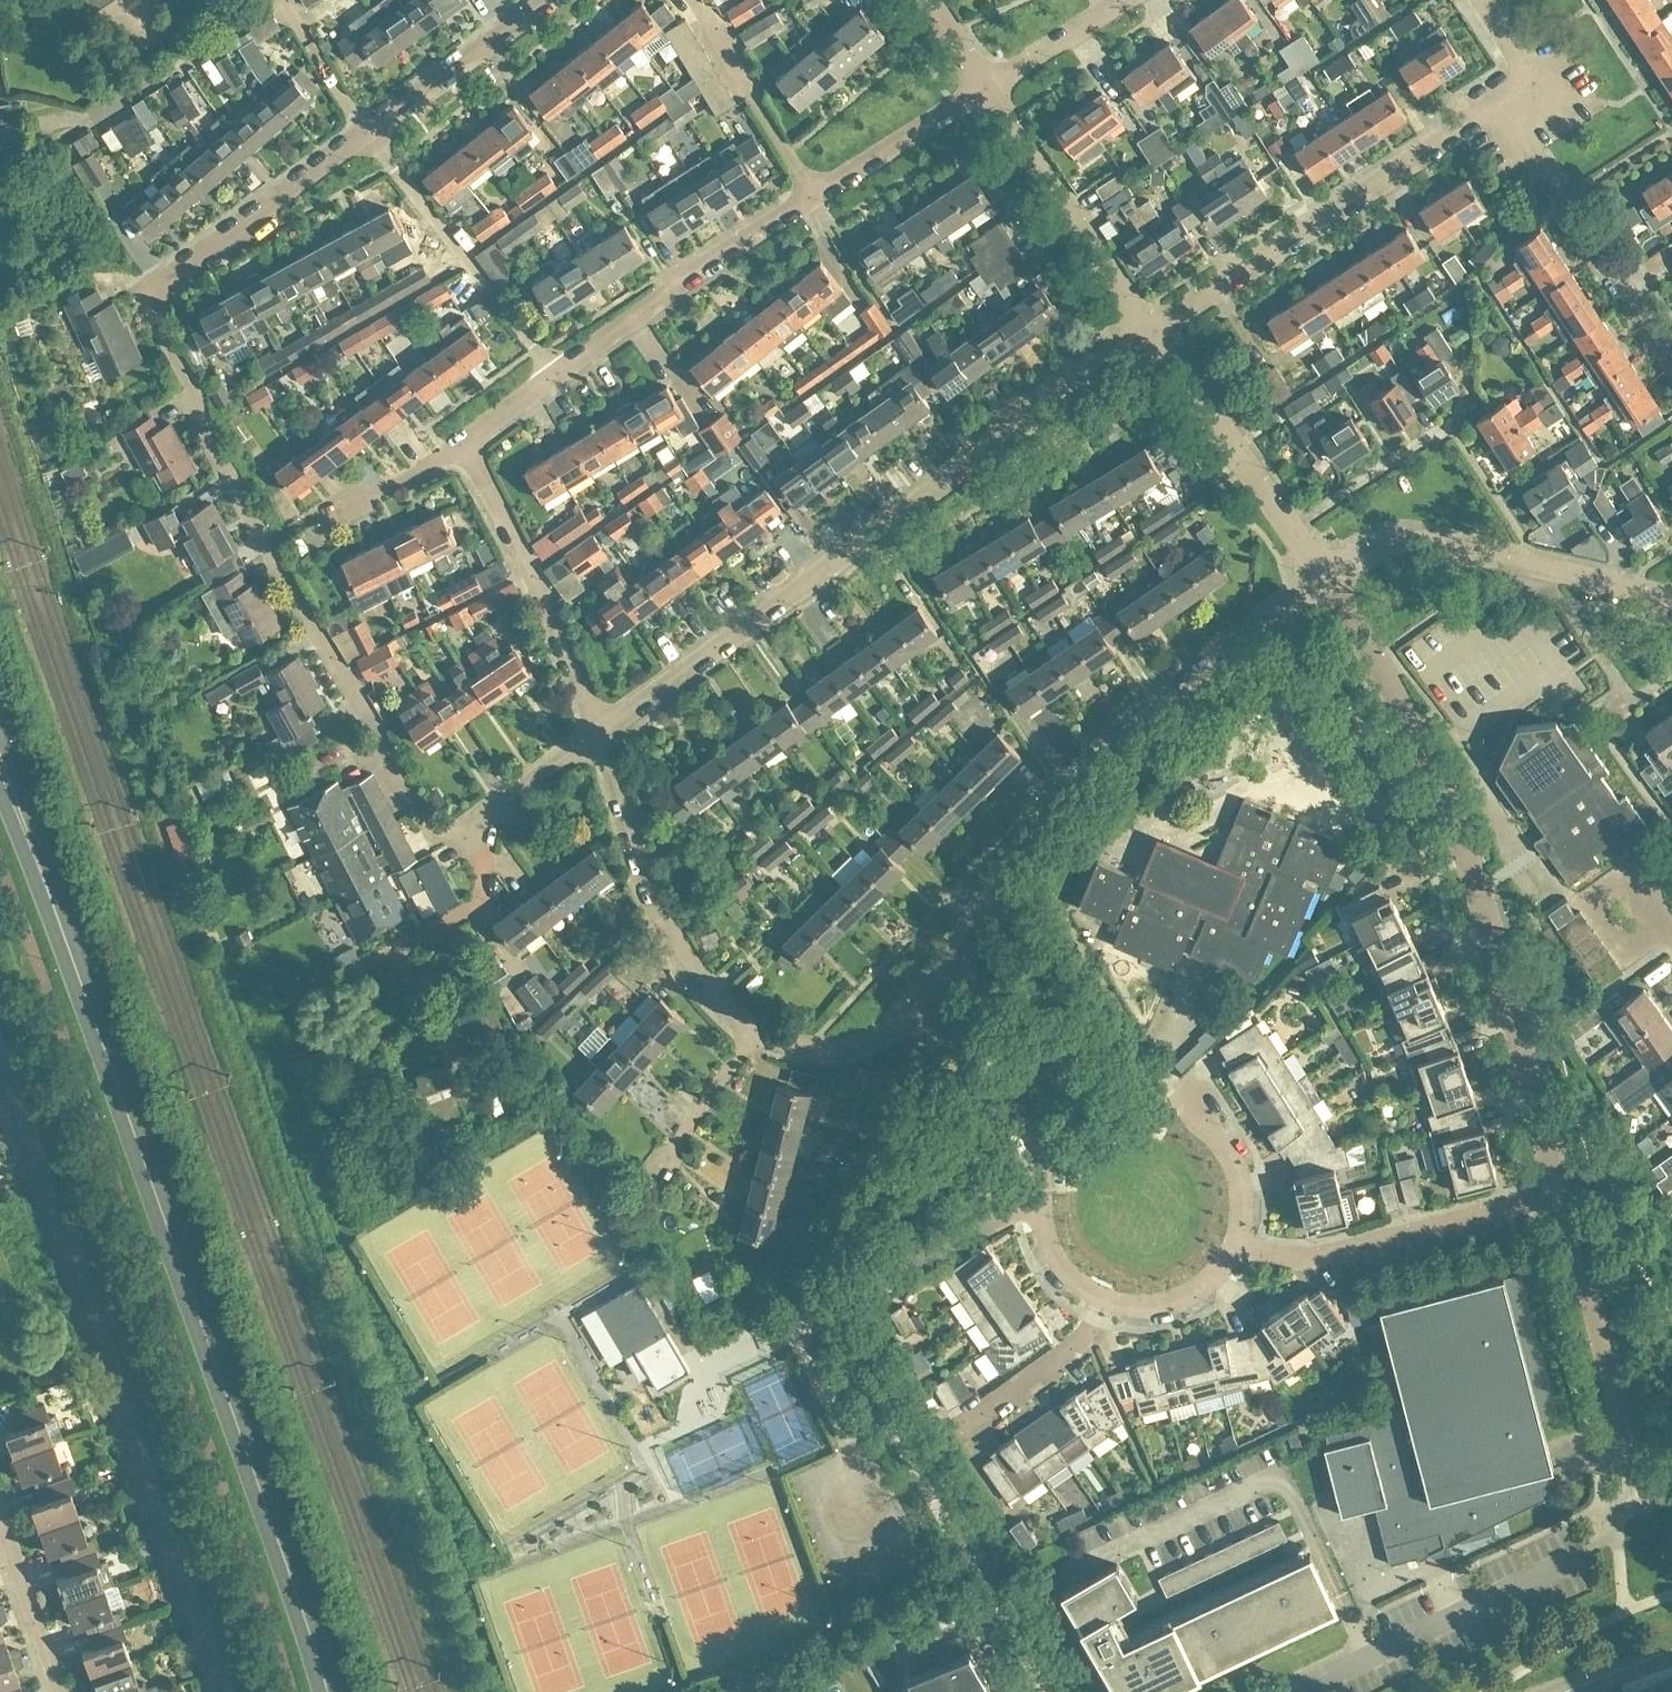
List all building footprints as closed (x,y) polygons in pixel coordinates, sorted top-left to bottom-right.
[(110,0),(87,0),(93,10),(110,0)] [(405,4),(402,0),(383,0),(373,7),(380,17),(401,45),(423,29),(405,4)] [(436,0),(410,0),(405,4),(423,29),(445,13),(436,0)] [(445,13),(464,0),(436,0),(445,13)] [(756,11),(749,0),(743,0),(728,9),(736,23),(756,11)] [(756,11),(766,5),(763,0),(749,0),(756,11)] [(1246,0),(1225,0),(1215,8),(1243,46),(1250,55),(1260,48),(1253,39),(1245,28),(1259,18),(1246,0)] [(1380,20),(1367,0),(1358,0),(1352,4),(1368,28),(1380,20)] [(1380,20),(1391,13),(1383,0),(1367,0),(1380,20)] [(1622,12),(1639,0),(1614,0),(1622,12)] [(1650,0),(1639,0),(1622,12),(1637,34),(1662,17),(1650,0)] [(640,43),(676,15),(665,1),(652,12),(643,1),(621,19),(640,43)] [(401,45),(380,17),(373,7),(363,14),(372,27),(361,36),(356,29),(340,40),(356,62),(369,52),(371,53),(378,62),(401,45)] [(885,36),(860,7),(839,25),(864,54),(885,36)] [(1243,46),(1215,8),(1192,25),(1200,36),(1194,41),(1206,57),(1225,42),(1233,53),(1243,46)] [(1422,20),(1414,8),(1402,16),(1410,28),(1422,20)] [(776,10),(766,16),(774,29),(784,23),(776,10)] [(750,45),(774,29),(766,16),(741,31),(750,45)] [(1398,36),(1410,28),(1402,16),(1390,24),(1398,36)] [(1669,29),(1662,17),(1637,34),(1652,56),(1671,42),(1671,27),(1669,29)] [(694,32),(693,30),(686,18),(666,31),(675,44),(694,32)] [(609,50),(618,61),(629,52),(640,67),(651,58),(640,43),(621,19),(599,37),(609,50)] [(1466,61),(1447,33),(1447,34),(1440,24),(1418,40),(1423,49),(1441,77),(1466,61)] [(864,54),(839,25),(819,42),(843,71),(847,76),(860,65),(856,60),(864,54)] [(239,46),(253,37),(249,30),(234,39),(239,46)] [(799,38),(810,50),(798,59),(822,88),(843,71),(819,42),(809,30),(799,38)] [(683,58),(703,46),(694,32),(675,44),(683,58)] [(1305,34),(1293,42),(1309,66),(1320,59),(1305,34)] [(1338,35),(1328,42),(1335,51),(1345,44),(1338,35)] [(273,66),(257,42),(253,37),(239,46),(259,77),(260,77),(273,66)] [(609,50),(599,37),(576,54),(596,78),(618,61),(609,50)] [(1190,68),(1170,41),(1147,58),(1167,85),(1174,94),(1196,77),(1190,69),(1190,68)] [(1283,82),(1309,66),(1293,42),(1281,49),(1291,64),(1277,73),(1283,82)] [(1652,56),(1666,78),(1671,74),(1671,42),(1652,56)] [(712,60),(703,46),(683,58),(692,72),(712,60)] [(1441,77),(1423,49),(1401,64),(1419,92),(1441,77)] [(1349,50),(1337,58),(1344,70),(1357,62),(1349,50)] [(798,59),(792,52),(771,70),(801,106),(822,88),(798,59)] [(216,60),(227,78),(235,90),(245,84),(237,72),(238,71),(227,53),(216,60)] [(596,78),(576,54),(554,72),(573,96),(580,104),(590,96),(588,93),(600,84),(596,78)] [(1167,85),(1147,58),(1124,75),(1144,102),(1167,85)] [(1331,79),(1344,70),(1337,58),(1324,67),(1331,79)] [(720,74),(712,60),(692,72),(694,76),(700,86),(720,74)] [(279,71),(274,65),(273,66),(260,77),(265,84),(272,91),(291,114),(312,96),(293,73),(292,74),(285,66),(279,71)] [(573,96),(554,72),(532,90),(551,114),(561,105),(568,114),(580,104),(573,96)] [(729,88),(720,74),(700,86),(702,88),(709,100),(729,88)] [(694,76),(677,88),(685,100),(702,88),(700,86),(694,76)] [(225,96),(235,90),(227,78),(217,84),(225,96)] [(1233,80),(1221,88),(1238,113),(1243,110),(1243,108),(1249,105),(1233,80)] [(1302,80),(1290,88),(1298,100),(1310,92),(1302,80)] [(171,90),(181,107),(188,119),(201,111),(183,82),(171,90)] [(1265,82),(1253,90),(1259,98),(1270,90),(1265,82)] [(272,91),(265,84),(245,101),(251,109),(251,108),(271,131),(291,114),(272,91)] [(1365,103),(1383,131),(1407,115),(1389,87),(1376,96),(1370,86),(1359,94),(1365,103)] [(717,114),(737,102),(729,88),(709,100),(717,114)] [(1233,116),(1238,113),(1221,88),(1210,95),(1219,109),(1225,119),(1232,115),(1233,116)] [(1284,108),(1298,100),(1290,88),(1277,96),(1284,108)] [(1122,118),(1102,91),(1079,108),(1099,135),(1122,118)] [(659,93),(649,100),(659,113),(668,107),(659,93)] [(1383,131),(1365,103),(1359,94),(1347,101),(1354,110),(1342,118),(1360,146),(1383,131)] [(689,98),(679,105),(686,117),(691,114),(697,110),(689,98)] [(641,126),(659,113),(649,100),(632,113),(641,126)] [(271,131),(251,108),(251,109),(245,101),(234,110),(241,118),(231,126),(251,149),(271,131)] [(0,105),(0,141),(18,138),(12,103),(11,103),(0,105)] [(534,128),(515,104),(492,122),(511,146),(520,157),(535,145),(526,133),(534,128)] [(677,123),(686,117),(679,105),(669,112),(677,123)] [(179,124),(188,119),(181,107),(172,112),(179,124)] [(1099,135),(1079,108),(1055,125),(1075,152),(1099,135)] [(1219,109),(1196,124),(1203,134),(1225,119),(1219,109)] [(1243,110),(1238,113),(1233,116),(1246,135),(1256,129),(1243,110)] [(137,111),(125,118),(144,147),(153,141),(146,129),(147,128),(137,111)] [(251,149),(231,126),(222,114),(210,124),(220,135),(211,143),(230,166),(251,149)] [(691,114),(686,117),(690,123),(695,120),(691,114)] [(131,155),(144,147),(125,118),(113,126),(131,155)] [(1360,146),(1342,118),(1319,133),(1337,161),(1360,146)] [(511,146),(492,122),(470,139),(489,163),(511,146)] [(613,126),(604,133),(612,146),(622,139),(613,126)] [(1162,126),(1150,133),(1166,158),(1177,150),(1162,126)] [(98,142),(90,130),(75,140),(82,152),(98,142)] [(113,130),(101,136),(110,155),(122,150),(113,130)] [(657,144),(648,132),(638,139),(647,151),(657,144)] [(599,156),(612,146),(604,133),(590,142),(599,156)] [(1154,165),(1166,158),(1150,133),(1138,141),(1154,165)] [(1337,161),(1319,133),(1296,148),(1315,176),(1337,161)] [(735,141),(712,155),(718,164),(718,165),(738,197),(761,182),(752,168),(767,159),(753,136),(738,146),(735,141)] [(1281,136),(1267,146),(1275,158),(1289,149),(1281,136)] [(230,166),(211,143),(207,139),(194,149),(189,143),(181,150),(210,184),(230,166)] [(489,163),(470,139),(447,157),(466,181),(467,181),(489,163)] [(578,144),(567,151),(581,168),(590,162),(578,144)] [(210,184),(181,150),(171,159),(180,170),(170,178),(190,201),(210,184)] [(1219,150),(1209,157),(1217,170),(1227,163),(1219,150)] [(110,176),(94,151),(81,158),(98,184),(110,176)] [(569,177),(581,168),(567,151),(556,159),(569,177)] [(718,164),(712,155),(712,156),(710,153),(688,167),(715,211),(738,197),(718,165),(718,164)] [(634,182),(617,155),(605,163),(622,190),(634,182)] [(466,181),(447,157),(425,175),(452,209),(475,191),(467,181),(466,181)] [(1207,176),(1217,170),(1209,157),(1199,164),(1207,176)] [(1267,191),(1250,165),(1235,175),(1227,163),(1217,170),(1225,181),(1242,207),(1267,191)] [(620,187),(605,164),(593,172),(608,195),(620,187)] [(160,167),(150,176),(160,187),(150,196),(169,219),(190,201),(170,178),(160,167)] [(677,174),(665,182),(693,225),(715,211),(688,167),(677,174)] [(1102,198),(1103,199),(1124,185),(1130,181),(1122,169),(1098,185),(1105,196),(1102,198)] [(1242,207),(1225,181),(1217,170),(1207,176),(1215,188),(1202,196),(1197,189),(1185,197),(1199,219),(1210,212),(1217,223),(1242,207)] [(548,172),(539,178),(548,192),(558,185),(548,172)] [(968,215),(1002,192),(990,175),(979,182),(973,173),(950,188),(968,215)] [(1667,174),(1644,189),(1651,199),(1641,206),(1655,227),(1671,216),(1671,181),(1667,174)] [(1147,176),(1148,189),(1163,189),(1162,175),(1147,176)] [(1487,204),(1468,176),(1443,193),(1462,220),(1487,204)] [(517,194),(526,207),(548,192),(539,178),(517,194)] [(579,181),(569,188),(578,201),(588,194),(579,181)] [(670,240),(693,225),(665,182),(642,196),(670,240)] [(1137,205),(1124,185),(1103,199),(1110,210),(1121,203),(1128,214),(1130,212),(1141,229),(1127,238),(1147,269),(1171,254),(1138,204),(1137,205)] [(568,208),(578,201),(569,188),(559,195),(568,208)] [(968,215),(950,188),(927,204),(945,231),(968,215)] [(169,219),(150,196),(144,189),(123,206),(149,237),(169,219)] [(1462,220),(1443,193),(1421,207),(1440,235),(1462,220)] [(1195,238),(1188,227),(1199,219),(1185,197),(1173,204),(1180,214),(1166,223),(1149,197),(1138,204),(1171,254),(1195,238)] [(519,203),(510,209),(515,216),(524,209),(519,203)] [(954,243),(945,231),(927,204),(905,219),(923,246),(935,237),(944,250),(954,243)] [(502,205),(492,212),(501,225),(511,218),(502,205)] [(403,233),(389,207),(365,220),(379,246),(403,233)] [(482,239),(501,225),(492,212),(472,225),(482,239)] [(535,212),(526,219),(535,232),(544,225),(535,212)] [(506,251),(535,232),(526,219),(497,238),(506,251)] [(923,246),(905,219),(882,234),(900,261),(923,246)] [(384,255),(379,246),(365,220),(341,232),(351,250),(356,259),(361,268),(374,261),(380,271),(390,266),(384,255)] [(978,251),(1008,230),(1001,220),(997,223),(971,242),(978,251)] [(645,255),(625,223),(602,238),(622,270),(645,255)] [(1556,250),(1541,227),(1517,243),(1524,254),(1515,260),(1519,266),(1522,272),(1556,250)] [(1425,256),(1407,228),(1383,243),(1402,271),(1425,256)] [(978,266),(1014,240),(1008,230),(978,251),(971,256),(978,266)] [(351,250),(341,232),(318,245),(332,272),(356,259),(351,250)] [(882,234),(858,250),(881,284),(905,268),(900,261),(882,234)] [(1489,234),(1479,245),(1489,255),(1500,245),(1489,234)] [(622,270),(602,238),(579,252),(600,285),(622,270)] [(1402,271),(1383,243),(1361,258),(1379,286),(1402,271)] [(332,272),(318,245),(294,258),(309,284),(321,278),(330,294),(341,287),(332,272)] [(998,275),(1024,255),(1017,245),(991,264),(998,275)] [(1479,266),(1489,255),(1479,245),(1469,255),(1479,266)] [(1556,250),(1522,272),(1526,278),(1528,282),(1538,275),(1547,288),(1571,272),(1556,250)] [(600,285),(579,252),(557,267),(577,299),(600,285)] [(1468,272),(1456,252),(1443,260),(1456,280),(1468,272)] [(1006,284),(1031,265),(1024,255),(998,275),(995,277),(1001,287),(1006,284)] [(538,264),(545,274),(533,281),(544,298),(541,299),(540,304),(545,311),(549,313),(552,311),(554,314),(577,299),(557,267),(550,257),(538,264)] [(317,300),(309,284),(294,258),(271,271),(285,297),(297,291),(305,306),(317,300)] [(1379,286),(1361,258),(1338,273),(1356,301),(1362,310),(1385,295),(1379,286)] [(852,300),(821,262),(799,279),(820,305),(830,318),(852,300)] [(998,275),(991,264),(981,271),(988,282),(995,277),(998,275)] [(271,271),(267,265),(244,278),(247,284),(262,310),(274,304),(282,319),(294,313),(285,297),(271,271)] [(404,293),(430,278),(423,266),(397,281),(404,293)] [(1519,283),(1526,278),(1522,272),(1519,266),(1511,271),(1519,283)] [(951,268),(941,275),(949,287),(959,279),(951,268)] [(1061,311),(1049,295),(1057,289),(1043,269),(1034,276),(1041,285),(1019,301),(1038,327),(1061,311)] [(1510,289),(1519,283),(1511,271),(1502,277),(1510,289)] [(1586,294),(1584,291),(1571,272),(1547,288),(1555,301),(1545,308),(1547,311),(1547,310),(1552,317),(1586,294)] [(1356,301),(1338,273),(1315,288),(1333,316),(1356,301)] [(941,293),(949,287),(941,275),(932,281),(941,293)] [(820,305),(799,279),(778,296),(799,322),(820,305)] [(425,309),(450,295),(443,281),(417,296),(425,309)] [(1428,283),(1415,292),(1423,304),(1436,295),(1428,283)] [(262,310),(247,284),(224,297),(238,323),(239,323),(250,316),(259,332),(270,325),(262,310)] [(1006,284),(1001,287),(1009,298),(1014,295),(1006,284)] [(926,306),(941,298),(935,286),(919,293),(926,306)] [(384,288),(374,294),(381,307),(392,301),(384,288)] [(1325,333),(1320,325),(1333,316),(1315,288),(1292,303),(1311,331),(1316,339),(1325,333)] [(141,356),(129,331),(126,333),(111,301),(103,305),(96,289),(81,296),(70,301),(65,303),(74,321),(80,318),(106,373),(141,356)] [(78,290),(67,295),(70,301),(81,296),(78,290)] [(911,315),(896,291),(884,299),(899,323),(911,315)] [(958,291),(948,298),(957,310),(966,303),(958,291)] [(1411,311),(1423,304),(1415,292),(1404,300),(1411,311)] [(371,313),(381,307),(374,294),(364,300),(371,313)] [(1601,316),(1588,297),(1586,294),(1552,317),(1556,323),(1555,324),(1559,328),(1569,322),(1576,333),(1601,316)] [(799,322),(778,296),(756,313),(777,340),(783,346),(804,329),(799,322)] [(238,323),(224,297),(199,310),(206,322),(194,328),(207,352),(220,345),(223,351),(247,338),(239,323),(238,323)] [(947,317),(957,310),(948,298),(939,305),(947,317)] [(1038,327),(1019,301),(997,318),(1016,344),(1038,327)] [(892,328),(874,303),(861,311),(879,337),(892,328)] [(1311,331),(1292,303),(1268,319),(1287,346),(1311,331)] [(404,304),(395,309),(403,322),(412,317),(404,304)] [(831,320),(845,339),(863,325),(849,307),(831,320)] [(328,321),(335,333),(357,320),(350,308),(339,315),(328,321)] [(393,328),(403,322),(395,309),(385,315),(393,328)] [(1547,310),(1547,311),(1540,315),(1549,328),(1555,324),(1556,323),(1552,317),(1547,310)] [(777,340),(756,313),(735,331),(756,357),(777,340)] [(1383,314),(1370,322),(1377,334),(1390,325),(1383,314)] [(1540,334),(1549,328),(1540,315),(1531,321),(1540,334)] [(1616,339),(1601,316),(1576,333),(1591,355),(1610,342),(1616,339)] [(1016,344),(997,318),(974,334),(993,360),(1016,344)] [(325,339),(335,333),(328,321),(305,334),(312,346),(325,339)] [(1365,342),(1377,334),(1370,322),(1358,330),(1365,342)] [(490,350),(472,326),(451,341),(468,365),(490,350)] [(1458,383),(1442,358),(1452,351),(1436,326),(1424,334),(1428,340),(1418,347),(1430,365),(1418,373),(1435,398),(1458,383)] [(922,350),(907,329),(895,337),(910,358),(922,350)] [(358,331),(349,336),(356,349),(366,344),(358,331)] [(735,331),(713,348),(734,374),(738,379),(748,371),(744,366),(756,357),(735,331)] [(971,376),(952,350),(939,333),(930,340),(942,357),(929,367),(948,393),(971,376)] [(312,347),(312,346),(305,334),(282,347),(289,360),(312,347)] [(993,360),(974,334),(952,350),(971,376),(993,360)] [(347,355),(356,349),(349,336),(339,342),(347,355)] [(1606,377),(1630,361),(1616,339),(1610,342),(1591,355),(1582,362),(1585,367),(1596,384),(1606,377)] [(468,365),(451,341),(429,357),(447,381),(468,365)] [(857,353),(848,341),(836,350),(845,361),(857,353)] [(1401,369),(1383,341),(1369,350),(1388,378),(1401,369)] [(1337,344),(1324,353),(1332,364),(1345,356),(1337,344)] [(279,365),(289,360),(282,347),(272,353),(279,365)] [(734,374),(713,348),(692,365),(713,391),(734,374)] [(1320,372),(1332,364),(1324,353),(1312,360),(1320,372)] [(1577,355),(1570,360),(1578,372),(1585,367),(1582,362),(1577,355)] [(447,381),(429,357),(407,373),(425,397),(447,381)] [(311,358),(302,363),(310,377),(319,371),(311,358)] [(352,387),(369,376),(356,358),(340,369),(352,387)] [(1570,378),(1578,372),(1570,360),(1561,366),(1570,378)] [(1643,380),(1630,361),(1606,377),(1620,400),(1645,383),(1643,380)] [(931,389),(912,362),(881,385),(908,422),(931,406),(923,395),(931,389)] [(300,382),(310,377),(302,363),(292,369),(300,382)] [(816,364),(804,372),(813,383),(824,375),(816,364)] [(1292,391),(1275,365),(1260,375),(1277,401),(1292,391)] [(850,369),(840,376),(848,387),(852,392),(861,385),(850,369)] [(232,398),(217,371),(204,378),(219,405),(232,398)] [(800,392),(813,383),(804,372),(792,380),(800,392)] [(425,397),(407,373),(386,389),(403,413),(425,397)] [(1337,373),(1325,381),(1334,394),(1346,387),(1337,373)] [(838,394),(848,387),(840,376),(830,382),(838,394)] [(1416,411),(1396,380),(1380,391),(1372,379),(1360,387),(1379,416),(1383,414),(1392,427),(1416,411)] [(1556,399),(1543,379),(1531,387),(1544,407),(1556,399)] [(1635,422),(1660,406),(1645,383),(1620,400),(1611,406),(1615,412),(1617,416),(1627,409),(1635,422)] [(265,385),(255,390),(263,404),(273,398),(265,385)] [(700,424),(682,395),(676,399),(668,385),(644,399),(661,428),(674,419),(683,434),(700,424)] [(908,422),(881,385),(870,392),(878,404),(866,412),(885,439),(908,422)] [(1296,420),(1321,404),(1311,388),(1286,404),(1296,420)] [(403,413),(386,389),(364,404),(382,428),(403,413)] [(254,409),(263,404),(255,390),(246,396),(254,409)] [(780,406),(771,395),(759,403),(767,415),(780,406)] [(661,428),(644,399),(635,404),(632,399),(617,408),(620,413),(637,442),(661,428)] [(1493,441),(1538,411),(1532,402),(1515,414),(1505,399),(1477,417),(1493,441)] [(1606,399),(1599,404),(1607,416),(1615,412),(1611,406),(1606,399)] [(805,400),(795,407),(803,419),(813,412),(805,400)] [(360,444),(382,428),(364,404),(351,414),(345,406),(337,412),(343,420),(360,444)] [(1599,422),(1607,416),(1599,404),(1590,410),(1599,422)] [(794,425),(803,419),(795,407),(785,414),(794,425)] [(1369,442),(1352,416),(1336,426),(1324,409),(1299,425),(1317,452),(1330,443),(1341,459),(1369,442)] [(1536,446),(1526,431),(1544,420),(1538,411),(1493,441),(1508,464),(1536,446)] [(92,414),(89,419),(91,426),(96,428),(102,426),(105,421),(103,414),(98,412),(92,414)] [(725,412),(712,421),(730,446),(742,438),(725,412)] [(863,455),(885,439),(866,412),(844,428),(863,455)] [(637,442),(620,413),(597,427),(614,456),(637,442)] [(863,455),(844,428),(834,414),(823,422),(833,436),(822,444),(841,471),(863,455)] [(194,469),(168,422),(158,428),(151,415),(124,430),(147,471),(151,469),(161,488),(194,469)] [(360,444),(343,420),(321,436),(339,460),(360,444)] [(717,455),(730,446),(712,421),(700,430),(717,455)] [(339,460),(321,436),(314,426),(292,442),(300,451),(317,475),(339,460)] [(614,456),(597,427),(573,442),(590,470),(614,456)] [(1580,474),(1598,463),(1582,437),(1581,438),(1579,435),(1567,443),(1569,446),(1564,449),(1580,474)] [(767,458),(753,437),(741,445),(756,466),(767,458)] [(1657,450),(1664,460),(1671,455),(1671,440),(1657,450)] [(590,470),(573,442),(550,456),(567,484),(590,470)] [(841,471),(822,444),(799,460),(818,487),(841,471)] [(1162,474),(1145,445),(1122,459),(1139,488),(1162,474)] [(317,475),(300,451),(276,468),(294,492),(317,475)] [(567,484),(550,456),(526,470),(543,499),(567,484)] [(683,466),(677,457),(665,465),(671,474),(683,466)] [(1567,497),(1560,486),(1578,474),(1566,457),(1532,480),(1535,483),(1525,490),(1539,510),(1546,521),(1560,512),(1555,505),(1567,497)] [(906,478),(922,470),(916,458),(900,465),(906,478)] [(1139,488),(1122,459),(1099,473),(1116,502),(1139,488)] [(818,487),(799,460),(776,477),(796,503),(818,487)] [(1596,468),(1595,486),(1599,487),(1600,483),(1605,466),(1599,465),(1596,468)] [(674,478),(669,482),(672,487),(685,478),(690,475),(683,466),(671,474),(674,478)] [(703,466),(694,472),(703,485),(712,479),(703,466)] [(69,467),(62,471),(69,484),(76,480),(69,467)] [(694,491),(703,485),(694,472),(690,475),(685,478),(694,491)] [(1116,502),(1099,473),(1076,487),(1093,516),(1116,502)] [(1668,526),(1652,501),(1650,503),(1640,488),(1641,487),(1633,474),(1619,483),(1629,499),(1616,507),(1620,513),(1619,513),(1624,519),(1623,520),(1631,531),(1627,534),(1636,547),(1668,526)] [(642,475),(630,483),(636,493),(649,484),(642,475)] [(624,501),(636,493),(630,483),(618,492),(624,501)] [(1620,513),(1616,507),(1600,483),(1599,487),(1595,496),(1593,498),(1608,521),(1619,513),(1620,513)] [(764,486),(746,499),(741,492),(730,500),(723,490),(712,498),(726,517),(744,541),(747,546),(758,538),(754,533),(765,526),(763,522),(781,509),(764,486)] [(662,487),(649,496),(657,509),(671,499),(662,487)] [(1093,516),(1076,487),(1052,502),(1057,511),(1070,530),(1093,516)] [(648,515),(657,509),(649,496),(639,502),(648,515)] [(237,547),(212,501),(184,517),(177,504),(146,521),(160,546),(181,535),(200,568),(237,547)] [(1167,504),(1153,512),(1160,522),(1173,513),(1167,504)] [(597,506),(585,514),(592,524),(604,516),(597,506)] [(592,524),(585,514),(582,510),(552,531),(561,545),(592,524)] [(443,548),(457,541),(442,511),(417,524),(432,554),(440,570),(452,565),(443,548)] [(627,511),(606,525),(615,538),(636,524),(627,511)] [(1057,511),(1046,518),(1061,542),(1073,535),(1057,511)] [(1146,531),(1160,522),(1153,512),(1140,521),(1146,531)] [(1046,544),(1034,525),(1029,516),(1006,530),(1023,559),(1046,544)] [(723,556),(744,541),(726,517),(705,532),(723,556)] [(1061,542),(1046,518),(1034,525),(1046,544),(1049,549),(1061,542)] [(1177,519),(1164,528),(1169,537),(1183,528),(1177,519)] [(407,566),(432,554),(417,524),(393,536),(407,566)] [(1156,546),(1169,537),(1164,528),(1150,537),(1156,546)] [(1023,559),(1006,530),(983,544),(1000,573),(1023,559)] [(723,556),(705,532),(684,547),(702,571),(723,556)] [(593,534),(584,541),(599,562),(608,556),(593,534)] [(1122,534),(1108,542),(1114,552),(1128,543),(1122,534)] [(415,582),(407,566),(393,536),(368,548),(391,594),(415,582)] [(490,539),(476,546),(484,564),(499,557),(490,539)] [(596,564),(599,562),(584,541),(567,553),(580,572),(594,562),(596,564)] [(1101,560),(1114,552),(1108,542),(1095,551),(1101,560)] [(1000,573),(983,544),(960,558),(977,587),(1000,573)] [(94,545),(76,555),(86,573),(104,564),(94,545)] [(1227,573),(1208,546),(1186,561),(1204,588),(1227,573)] [(702,571),(684,547),(663,562),(681,586),(702,571)] [(391,594),(368,548),(343,561),(345,565),(337,569),(357,610),(391,594)] [(1132,549),(1118,558),(1124,567),(1138,558),(1132,549)] [(977,587),(960,558),(936,573),(953,601),(977,587)] [(1111,575),(1124,567),(1118,558),(1105,566),(1111,575)] [(1204,588),(1186,561),(1164,577),(1182,604),(1204,588)] [(666,604),(671,600),(672,595),(671,594),(681,586),(663,562),(642,577),(660,602),(661,603),(666,604)] [(660,602),(642,577),(631,585),(620,568),(609,576),(639,617),(660,602)] [(248,643),(281,624),(256,581),(248,585),(240,570),(202,592),(226,635),(239,628),(248,643)] [(1094,570),(1083,577),(1090,588),(1101,580),(1094,570)] [(450,591),(455,600),(482,587),(475,572),(448,585),(450,591)] [(639,617),(609,576),(600,583),(611,599),(588,616),(598,630),(610,622),(618,632),(639,617)] [(1182,604),(1164,577),(1142,592),(1160,619),(1182,604)] [(597,594),(585,578),(566,593),(579,609),(597,594)] [(1053,578),(1040,587),(1046,596),(1059,588),(1053,578)] [(1033,605),(1046,596),(1040,587),(1027,596),(1033,605)] [(442,607),(455,600),(450,591),(438,598),(442,607)] [(1160,619),(1142,592),(1119,607),(1131,626),(1137,635),(1160,619)] [(1063,593),(1050,602),(1056,611),(1069,603),(1063,593)] [(460,609),(467,622),(495,607),(489,594),(460,609)] [(1043,620),(1056,611),(1050,602),(1037,611),(1043,620)] [(1131,626),(1119,607),(1116,603),(1104,611),(1120,634),(1131,626)] [(939,633),(919,606),(897,622),(916,649),(939,633)] [(1008,608),(995,617),(1001,626),(1014,617),(1008,608)] [(467,622),(460,609),(450,614),(457,627),(463,624),(467,622)] [(419,620),(414,610),(402,616),(407,626),(419,620)] [(1120,634),(1104,611),(1093,619),(1096,623),(1110,641),(1120,634)] [(988,635),(1001,626),(995,617),(982,626),(988,635)] [(349,626),(363,654),(377,647),(362,619),(349,626)] [(443,634),(437,621),(427,626),(434,639),(443,634)] [(916,649),(897,622),(875,638),(895,665),(916,649)] [(1018,623),(1005,632),(1011,641),(1024,632),(1018,623)] [(1115,650),(1110,641),(1096,623),(1075,638),(1093,665),(1115,650)] [(533,671),(512,642),(502,649),(487,626),(475,635),(482,645),(511,686),(533,671)] [(998,650),(1011,641),(1005,632),(992,640),(998,650)] [(397,636),(388,641),(396,655),(405,650),(397,636)] [(895,665),(875,638),(853,654),(873,681),(895,665)] [(1093,665),(1075,638),(1053,653),(1071,680),(1093,665)] [(388,641),(360,656),(370,675),(398,661),(388,641)] [(511,686),(482,645),(471,653),(478,664),(469,671),(489,701),(511,686)] [(1071,680),(1053,653),(1030,669),(1049,696),(1071,680)] [(873,681),(853,654),(831,670),(851,697),(873,681)] [(316,721),(310,710),(324,702),(298,656),(268,672),(271,676),(267,678),(258,661),(231,675),(241,693),(259,683),(263,691),(275,684),(283,700),(266,709),(279,734),(266,741),(269,746),(275,743),(282,757),(298,748),(291,734),(316,721)] [(489,701),(469,671),(462,661),(450,668),(457,678),(447,685),(468,716),(489,701)] [(957,687),(969,677),(962,669),(950,679),(957,687)] [(1049,696),(1030,669),(1007,685),(1026,712),(1049,696)] [(851,697),(831,670),(809,686),(815,695),(829,713),(851,697)] [(232,678),(219,685),(225,695),(238,688),(232,678)] [(447,731),(468,716),(447,685),(437,692),(428,679),(417,687),(424,697),(447,731)] [(417,687),(395,702),(425,746),(447,731),(424,697),(417,687)] [(933,693),(921,703),(929,712),(941,701),(933,693)] [(815,695),(805,702),(821,725),(832,717),(815,695)] [(952,700),(940,710),(947,719),(960,709),(952,700)] [(807,729),(794,710),(787,702),(765,718),(785,745),(807,729)] [(821,725),(805,702),(794,710),(807,729),(810,733),(821,725)] [(916,721),(929,712),(921,703),(909,713),(916,721)] [(935,729),(947,719),(940,710),(928,720),(935,729)] [(1671,713),(1648,730),(1656,742),(1646,750),(1665,776),(1657,782),(1664,792),(1671,786),(1671,714),(1671,713)] [(785,745),(765,718),(743,733),(763,760),(785,745)] [(1619,802),(1601,776),(1607,772),(1608,774),(1609,773),(1574,722),(1563,723),(1562,721),(1560,722),(1562,724),(1560,725),(1556,720),(1517,725),(1500,760),(1503,765),(1502,766),(1501,765),(1500,766),(1501,768),(1496,778),(1521,813),(1522,812),(1521,810),(1526,806),(1545,833),(1534,840),(1545,855),(1549,852),(1569,880),(1597,860),(1592,853),(1613,839),(1618,846),(1646,826),(1626,797),(1619,802)] [(892,727),(880,738),(887,746),(900,736),(892,727)] [(1022,755),(999,731),(978,751),(1002,775),(1022,755)] [(763,760),(743,733),(722,749),(741,776),(763,760)] [(911,735),(899,745),(906,754),(918,743),(911,735)] [(875,756),(887,746),(880,738),(868,748),(875,756)] [(894,764),(906,754),(899,745),(887,755),(894,764)] [(741,776),(722,749),(700,765),(720,791),(741,776)] [(1002,775),(978,751),(959,770),(982,793),(1002,775)] [(494,759),(488,764),(495,775),(502,771),(494,759)] [(681,819),(720,791),(700,765),(677,781),(683,790),(668,801),(681,819)] [(204,797),(235,783),(228,768),(196,782),(204,797)] [(865,789),(877,779),(870,770),(858,780),(865,789)] [(982,793),(959,770),(940,789),(963,812),(982,793)] [(403,829),(375,773),(343,789),(339,781),(289,807),(317,860),(367,834),(372,845),(403,829)] [(834,792),(846,782),(838,773),(826,783),(834,792)] [(963,812),(940,789),(921,807),(944,831),(963,812)] [(808,798),(796,808),(804,817),(816,807),(808,798)] [(1114,943),(1174,969),(1188,937),(1193,939),(1188,952),(1256,980),(1270,946),(1288,953),(1315,888),(1303,883),(1306,875),(1328,884),(1329,883),(1328,882),(1333,869),(1345,842),(1346,842),(1347,841),(1275,811),(1271,809),(1244,798),(1217,861),(1157,836),(1139,879),(1147,882),(1144,890),(1129,884),(1133,874),(1098,860),(1079,905),(1114,920),(1115,918),(1123,921),(1114,943)] [(828,805),(816,815),(823,823),(835,813),(828,805)] [(944,831),(921,807),(901,826),(917,842),(924,850),(944,831)] [(792,827),(804,817),(796,808),(784,818),(792,827)] [(811,834),(823,823),(816,815),(804,825),(811,834)] [(917,842),(901,826),(897,822),(887,831),(907,852),(917,842)] [(388,875),(419,859),(403,829),(372,845),(367,834),(317,860),(338,901),(388,875)] [(907,852),(887,831),(877,841),(881,846),(897,862),(897,861),(907,852)] [(768,832),(755,842),(763,851),(775,841),(768,832)] [(190,837),(175,842),(183,868),(199,862),(190,837)] [(787,839),(775,850),(782,858),(794,848),(787,839)] [(751,861),(763,851),(755,842),(743,853),(751,861)] [(897,862),(881,846),(862,864),(886,888),(905,869),(897,861),(897,862)] [(614,875),(594,848),(571,866),(590,892),(614,875)] [(770,868),(782,858),(775,850),(763,860),(770,868)] [(439,908),(457,898),(435,857),(401,874),(411,892),(427,884),(439,908)] [(1356,883),(1373,867),(1365,858),(1348,875),(1356,883)] [(886,888),(862,864),(843,883),(866,907),(886,888)] [(590,892),(571,866),(546,884),(566,911),(590,892)] [(1333,869),(1328,882),(1329,883),(1340,888),(1346,874),(1333,869)] [(746,889),(753,883),(745,874),(733,885),(740,893),(746,889)] [(408,914),(388,875),(338,901),(358,940),(408,914)] [(866,907),(843,883),(824,902),(847,925),(866,907)] [(566,911),(546,884),(522,903),(541,929),(566,911)] [(1403,919),(1394,903),(1390,905),(1380,885),(1339,905),(1346,919),(1353,915),(1365,938),(1403,919)] [(740,893),(739,894),(742,898),(749,892),(746,889),(740,893)] [(309,894),(301,898),(307,912),(320,905),(316,896),(309,894)] [(1576,913),(1566,900),(1549,912),(1558,925),(1576,913)] [(847,925),(824,902),(805,920),(828,944),(847,925)] [(548,938),(541,929),(522,903),(496,922),(522,957),(548,938)] [(1588,919),(1581,909),(1576,913),(1558,925),(1557,926),(1564,936),(1588,919)] [(1417,959),(1407,939),(1411,936),(1403,919),(1365,938),(1377,962),(1370,965),(1376,978),(1417,959)] [(1571,946),(1595,930),(1588,919),(1564,936),(1571,946)] [(828,944),(805,920),(785,940),(808,963),(828,944)] [(618,932),(625,940),(637,929),(629,921),(624,926),(618,932)] [(1579,956),(1602,940),(1595,930),(1571,946),(1579,956)] [(620,945),(625,940),(618,932),(606,943),(613,951),(620,945)] [(252,943),(258,955),(269,949),(263,937),(252,943)] [(1586,967),(1610,950),(1602,940),(1579,956),(1586,967)] [(1355,965),(1367,959),(1358,944),(1347,951),(1355,965)] [(1312,947),(1299,958),(1303,968),(1318,961),(1312,947)] [(783,948),(778,961),(790,967),(796,955),(783,948)] [(1617,960),(1610,950),(1586,967),(1593,977),(1617,960)] [(497,953),(481,962),(489,974),(504,965),(497,953)] [(1442,994),(1435,976),(1426,980),(1417,959),(1376,978),(1381,991),(1389,988),(1399,1012),(1438,996),(1442,994)] [(1624,970),(1617,960),(1593,977),(1600,987),(1624,970)] [(571,971),(579,981),(590,971),(582,962),(571,971)] [(1322,977),(1315,963),(1306,968),(1313,982),(1322,977)] [(605,964),(593,975),(601,983),(613,973),(605,964)] [(566,992),(579,981),(571,971),(558,982),(566,992)] [(554,998),(535,973),(516,988),(535,1013),(554,998)] [(1293,973),(1289,988),(1305,991),(1308,976),(1293,973)] [(590,994),(601,983),(593,975),(582,986),(590,994)] [(1157,1040),(1181,1051),(1210,990),(1186,978),(1157,1040)] [(1663,1013),(1644,986),(1611,1010),(1612,1011),(1608,1013),(1603,1017),(1622,1042),(1630,1036),(1663,1013)] [(1330,1000),(1336,1011),(1353,1002),(1347,991),(1330,1000)] [(1449,1036),(1440,1015),(1445,1013),(1438,996),(1399,1012),(1409,1036),(1402,1039),(1407,1052),(1423,1046),(1449,1036)] [(665,1042),(686,1020),(661,997),(641,1020),(665,1042)] [(586,998),(579,1005),(582,1009),(589,1002),(586,998)] [(1603,1017),(1608,1013),(1600,1002),(1568,1025),(1576,1036),(1603,1017)] [(499,1018),(491,1005),(468,1019),(476,1032),(499,1018)] [(561,1006),(550,1017),(558,1025),(569,1014),(561,1006)] [(524,1009),(513,1016),(517,1024),(524,1019),(529,1017),(524,1009)] [(1663,1013),(1630,1036),(1648,1061),(1671,1043),(1671,1025),(1663,1013)] [(546,1036),(558,1025),(550,1017),(538,1028),(546,1036)] [(484,1045),(507,1031),(499,1018),(476,1032),(484,1045)] [(644,1065),(665,1042),(641,1020),(620,1042),(644,1065)] [(1283,1055),(1267,1031),(1264,1033),(1257,1021),(1219,1045),(1232,1064),(1227,1066),(1238,1083),(1283,1055)] [(492,1058),(515,1044),(507,1031),(484,1045),(492,1058)] [(1357,1058),(1350,1045),(1343,1033),(1334,1038),(1349,1063),(1357,1058)] [(644,1065),(620,1042),(610,1034),(589,1056),(599,1065),(623,1087),(644,1065)] [(1467,1074),(1461,1056),(1456,1057),(1449,1036),(1423,1046),(1407,1052),(1415,1074),(1421,1089),(1427,1087),(1467,1074)] [(1258,1104),(1298,1079),(1283,1055),(1238,1083),(1249,1100),(1253,1098),(1258,1104)] [(1611,1086),(1619,1097),(1652,1074),(1644,1063),(1611,1086)] [(452,1082),(446,1066),(448,1066),(447,1064),(416,1075),(417,1076),(418,1076),(423,1092),(452,1082)] [(602,1110),(623,1087),(599,1065),(578,1087),(602,1110)] [(1476,1115),(1469,1093),(1473,1092),(1467,1074),(1427,1087),(1436,1112),(1428,1114),(1433,1128),(1449,1123),(1476,1115)] [(1660,1085),(1652,1074),(1619,1097),(1627,1108),(1660,1085)] [(1663,1082),(1671,1095),(1671,1076),(1663,1082)] [(650,1124),(670,1101),(644,1077),(623,1099),(650,1124)] [(1269,1131),(1313,1102),(1298,1079),(1258,1104),(1262,1111),(1258,1114),(1269,1131)] [(804,1122),(812,1092),(780,1084),(772,1113),(804,1122)] [(1336,1145),(1326,1128),(1328,1126),(1313,1102),(1269,1131),(1280,1148),(1284,1145),(1295,1163),(1336,1145)] [(796,1153),(804,1122),(772,1113),(764,1144),(796,1153)] [(1449,1123),(1433,1128),(1430,1129),(1440,1167),(1451,1164),(1491,1154),(1486,1135),(1482,1137),(1476,1115),(1449,1123)] [(875,1125),(867,1139),(877,1144),(885,1130),(875,1125)] [(1377,1129),(1365,1133),(1368,1142),(1380,1139),(1377,1129)] [(870,1158),(877,1144),(867,1139),(860,1153),(870,1158)] [(1342,1193),(1335,1168),(1350,1164),(1344,1141),(1336,1145),(1295,1163),(1301,1184),(1291,1187),(1295,1205),(1342,1193)] [(788,1183),(796,1153),(764,1144),(756,1174),(788,1183)] [(1659,1161),(1668,1172),(1671,1169),(1671,1152),(1659,1161)] [(1491,1173),(1496,1172),(1491,1154),(1451,1164),(1457,1191),(1493,1181),(1491,1173)] [(1405,1157),(1396,1160),(1400,1177),(1410,1175),(1405,1157)] [(1668,1172),(1656,1181),(1664,1192),(1671,1186),(1671,1169),(1668,1172)] [(780,1214),(788,1183),(756,1174),(748,1205),(780,1214)] [(1421,1201),(1414,1174),(1410,1175),(1400,1177),(1407,1204),(1421,1201)] [(1401,1206),(1394,1179),(1380,1183),(1387,1210),(1401,1206)] [(845,1180),(837,1194),(847,1200),(855,1186),(845,1180)] [(1352,1190),(1342,1193),(1295,1205),(1300,1224),(1311,1221),(1313,1229),(1359,1217),(1352,1190)] [(840,1213),(847,1200),(837,1194),(830,1208),(840,1213)] [(773,1241),(780,1214),(748,1205),(740,1232),(773,1241)] [(822,1257),(830,1243),(820,1238),(813,1252),(822,1257)] [(961,1297),(1004,1267),(992,1250),(988,1253),(983,1246),(944,1274),(961,1297)] [(977,1320),(1016,1293),(1011,1286),(1015,1283),(1004,1267),(961,1297),(977,1320)] [(722,1292),(710,1268),(693,1276),(705,1300),(722,1292)] [(1329,1446),(1325,1447),(1342,1514),(1375,1505),(1386,1545),(1390,1563),(1418,1556),(1419,1557),(1416,1558),(1417,1559),(1430,1553),(1429,1552),(1428,1552),(1426,1545),(1442,1541),(1445,1546),(1459,1539),(1460,1541),(1497,1531),(1494,1522),(1553,1493),(1547,1470),(1554,1468),(1541,1420),(1558,1415),(1521,1271),(1381,1308),(1384,1319),(1371,1322),(1395,1415),(1326,1433),(1329,1446)] [(690,1369),(638,1281),(596,1306),(625,1355),(626,1354),(640,1378),(649,1373),(658,1388),(690,1369)] [(1347,1323),(1321,1286),(1303,1299),(1300,1295),(1284,1306),(1308,1340),(1330,1326),(1334,1332),(1347,1323)] [(993,1343),(1036,1313),(1024,1296),(1020,1299),(1016,1293),(977,1320),(993,1343)] [(692,1322),(680,1302),(670,1308),(682,1328),(692,1322)] [(903,1304),(890,1311),(905,1335),(924,1324),(918,1314),(915,1316),(913,1313),(910,1315),(903,1304)] [(1287,1355),(1308,1340),(1284,1306),(1269,1317),(1272,1321),(1252,1334),(1271,1375),(1274,1383),(1296,1368),(1287,1355)] [(588,1312),(571,1322),(590,1354),(607,1344),(588,1312)] [(1009,1367),(1048,1339),(1043,1332),(1047,1329),(1036,1313),(993,1343),(1009,1367)] [(1271,1375),(1252,1334),(1230,1340),(1228,1336),(1209,1341),(1222,1392),(1250,1384),(1249,1381),(1271,1375)] [(1222,1392),(1209,1341),(1189,1346),(1191,1351),(1183,1353),(1195,1399),(1222,1392)] [(909,1355),(914,1364),(926,1356),(921,1348),(909,1355)] [(1195,1399),(1183,1353),(1176,1355),(1174,1350),(1155,1355),(1168,1406),(1195,1399)] [(1168,1406),(1155,1355),(1135,1361),(1136,1365),(1109,1373),(1121,1399),(1135,1395),(1141,1414),(1168,1406)] [(931,1365),(926,1356),(914,1364),(919,1372),(931,1365)] [(954,1390),(946,1377),(934,1384),(948,1408),(960,1401),(960,1400),(954,1390)] [(1123,1420),(1104,1379),(1080,1395),(1078,1391),(1061,1403),(1091,1446),(1115,1430),(1113,1427),(1123,1420)] [(967,1383),(954,1390),(960,1400),(973,1392),(967,1383)] [(63,1437),(55,1414),(49,1416),(44,1402),(17,1412),(21,1425),(4,1431),(12,1455),(53,1441),(63,1437)] [(1091,1446),(1061,1403),(1044,1414),(1047,1418),(1041,1423),(1068,1462),(1091,1446)] [(1283,1405),(1272,1411),(1278,1424),(1290,1419),(1283,1405)] [(644,1415),(651,1429),(664,1422),(656,1409),(644,1415)] [(723,1440),(753,1431),(746,1410),(716,1419),(723,1440)] [(1068,1462),(1041,1423),(1034,1427),(1032,1423),(1015,1435),(1045,1478),(1068,1462)] [(1297,1432),(1288,1436),(1293,1448),(1303,1443),(1297,1432)] [(1045,1478),(1015,1435),(998,1447),(1001,1451),(983,1463),(1008,1500),(1020,1492),(1022,1495),(1045,1478)] [(1238,1445),(1234,1436),(1221,1442),(1225,1451),(1238,1445)] [(61,1463),(53,1441),(12,1455),(21,1478),(38,1472),(42,1485),(70,1475),(65,1462),(61,1463)] [(1200,1463),(1196,1454),(1183,1460),(1187,1469),(1200,1463)] [(78,1514),(70,1491),(75,1489),(70,1475),(42,1485),(47,1498),(30,1504),(38,1528),(78,1514)] [(1125,1498),(1121,1489),(1108,1495),(1112,1504),(1125,1498)] [(1083,1508),(1070,1514),(1074,1522),(1087,1516),(1083,1508)] [(86,1536),(78,1514),(38,1528),(46,1551),(64,1545),(68,1558),(96,1548),(91,1535),(86,1536)] [(1061,1529),(1074,1522),(1070,1514),(1057,1520),(1061,1529)] [(1037,1540),(1021,1518),(1010,1526),(1026,1548),(1037,1540)] [(1274,1534),(1284,1529),(1279,1519),(1269,1524),(1274,1534)] [(1274,1534),(1269,1524),(1259,1529),(1263,1538),(1274,1534)] [(1263,1538),(1259,1529),(1249,1534),(1253,1543),(1263,1538)] [(1284,1529),(1274,1534),(1278,1542),(1288,1537),(1284,1529)] [(1253,1543),(1249,1534),(1239,1538),(1243,1548),(1253,1543)] [(1268,1547),(1278,1542),(1274,1534),(1263,1538),(1268,1547)] [(1243,1548),(1239,1538),(1229,1543),(1233,1553),(1243,1548)] [(1257,1552),(1268,1547),(1263,1538),(1253,1543),(1257,1552)] [(1233,1553),(1229,1543),(1219,1548),(1223,1557),(1233,1553)] [(1247,1556),(1257,1552),(1253,1543),(1243,1548),(1247,1556)] [(104,1587),(96,1564),(101,1562),(96,1548),(68,1558),(73,1571),(56,1577),(64,1601),(104,1587)] [(1223,1557),(1219,1548),(1209,1553),(1213,1562),(1223,1557)] [(1237,1561),(1247,1556),(1243,1548),(1233,1553),(1237,1561)] [(1122,1691),(1156,1691),(1336,1607),(1310,1552),(1125,1640),(1112,1612),(1138,1597),(1117,1563),(1065,1593),(1122,1691)] [(1213,1562),(1209,1553),(1199,1557),(1203,1567),(1213,1562)] [(1227,1566),(1237,1561),(1233,1553),(1223,1557),(1227,1566)] [(1203,1567),(1199,1557),(1189,1562),(1193,1571),(1203,1567)] [(1217,1571),(1227,1566),(1223,1557),(1213,1562),(1217,1571)] [(1193,1571),(1189,1562),(1178,1567),(1183,1576),(1193,1571)] [(1207,1576),(1217,1571),(1213,1562),(1203,1567),(1207,1576)] [(1183,1576),(1178,1567),(1168,1572),(1173,1581),(1183,1576)] [(1197,1580),(1207,1576),(1203,1567),(1193,1571),(1197,1580)] [(1187,1585),(1197,1580),(1193,1571),(1183,1576),(1187,1585)] [(1173,1581),(1168,1572),(1158,1577),(1163,1586),(1173,1581)] [(1177,1590),(1187,1585),(1183,1576),(1173,1581),(1177,1590)] [(1167,1595),(1177,1590),(1173,1581),(1163,1586),(1167,1595)] [(112,1609),(104,1587),(64,1601),(72,1624),(89,1618),(94,1631),(122,1621),(117,1608),(112,1609)] [(130,1660),(122,1637),(127,1635),(122,1621),(94,1631),(99,1644),(81,1650),(90,1674),(130,1660)] [(19,1648),(8,1648),(4,1636),(0,1637),(0,1663),(21,1655),(19,1648)] [(971,1650),(909,1675),(916,1691),(995,1691),(971,1650)] [(16,1670),(24,1662),(21,1655),(0,1663),(0,1688),(20,1681),(16,1670)] [(130,1660),(90,1674),(96,1691),(147,1691),(143,1681),(138,1682),(130,1660)] [(20,1681),(0,1688),(0,1691),(24,1691),(20,1681)]
